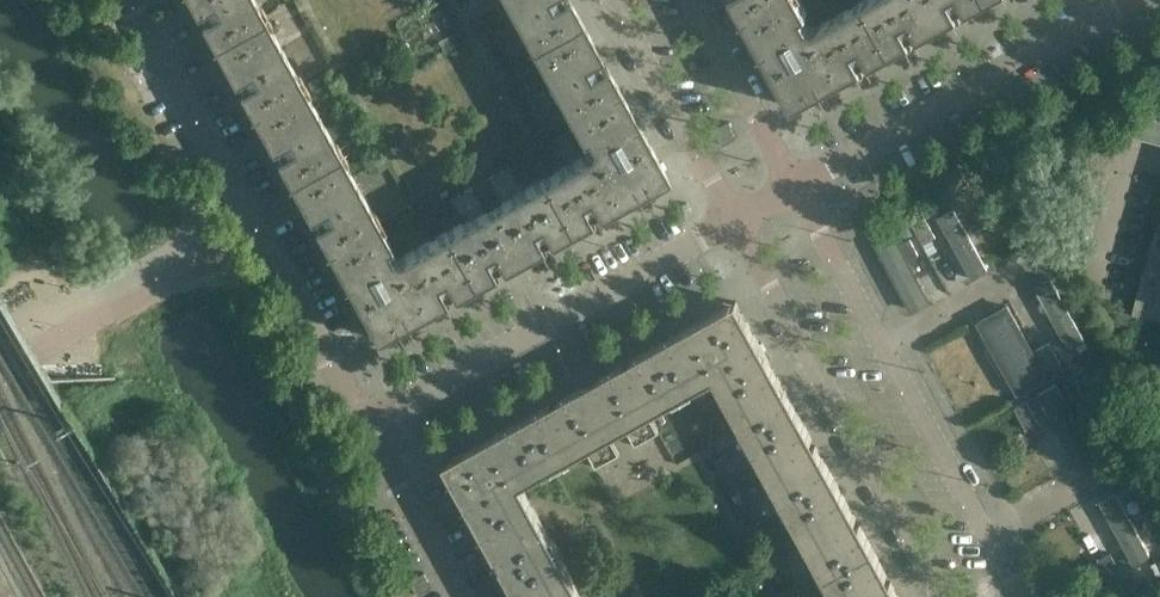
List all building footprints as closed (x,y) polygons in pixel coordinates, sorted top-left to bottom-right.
[(194,11),(199,9),(204,18),(199,21),(212,45),(264,16),(255,0),(188,0),(194,11)] [(570,0),(503,0),(529,47),(580,19),(570,0)] [(743,18),(776,0),(733,0),(743,18)] [(815,27),(815,28),(808,26),(802,17),(808,14),(800,0),(776,0),(743,18),(756,42),(765,56),(792,107),(843,78),(815,27)] [(861,2),(889,53),(985,0),(865,0),(861,2)] [(889,53),(861,2),(815,27),(843,78),(889,53)] [(301,85),(289,63),(264,16),(212,45),(232,80),(237,77),(242,86),(237,89),(250,113),(301,85)] [(618,87),(605,64),(600,66),(595,57),(600,54),(580,19),(529,47),(567,116),(618,87)] [(339,153),(313,106),(301,85),(250,113),(269,148),(274,145),(279,154),(274,157),(288,181),(339,153)] [(667,176),(639,126),(618,87),(567,116),(580,140),(585,137),(590,146),(588,153),(616,204),(667,176)] [(737,138),(728,122),(714,130),(723,145),(737,138)] [(376,221),(351,175),(339,153),(288,181),(307,216),(312,213),(317,223),(312,226),(325,249),(376,221)] [(616,204),(588,153),(542,178),(570,229),(616,204)] [(570,229),(542,178),(517,193),(513,186),(518,183),(509,166),(507,167),(487,178),(500,202),(485,210),(472,187),(450,199),(459,216),(464,213),(468,220),(443,234),(471,285),(570,229)] [(953,205),(936,215),(971,278),(988,269),(953,205)] [(936,237),(924,215),(912,222),(911,222),(923,244),(936,237)] [(425,310),(397,259),(390,257),(384,248),(390,245),(376,221),(325,249),(374,338),(425,310)] [(896,229),(902,239),(914,233),(908,223),(896,229)] [(1156,224),(1133,313),(1159,320),(1159,225),(1156,224)] [(900,242),(894,232),(874,243),(910,311),(931,299),(909,259),(919,254),(910,237),(900,242)] [(471,285),(443,234),(397,259),(425,310),(471,285)] [(1049,277),(1033,286),(1068,349),(1085,340),(1049,277)] [(767,357),(754,334),(736,302),(727,307),(726,307),(652,348),(680,397),(714,379),(717,384),(767,357)] [(1049,377),(1008,302),(976,320),(1017,394),(1049,377)] [(1062,365),(1049,343),(1037,350),(1049,372),(1062,365)] [(649,415),(680,397),(652,348),(527,417),(555,467),(585,450),(596,468),(620,454),(610,436),(625,428),(635,446),(659,433),(649,415)] [(798,414),(785,389),(767,357),(717,384),(749,442),(798,414)] [(1056,382),(1038,392),(1072,455),(1091,444),(1056,382)] [(1039,423),(1026,400),(1013,407),(1026,430),(1039,423)] [(836,482),(822,457),(798,414),(749,442),(786,510),(836,482)] [(521,485),(555,467),(527,417),(454,457),(453,458),(451,459),(444,463),(474,519),(524,491),(521,485)] [(873,550),(860,525),(836,482),(786,510),(824,578),(873,550)] [(556,548),(532,506),(524,491),(474,519),(492,551),(506,576),(556,548)] [(1115,491),(1098,500),(1133,563),(1150,554),(1115,491)] [(574,582),(556,548),(506,576),(517,596),(583,596),(574,582)] [(887,575),(873,550),(824,578),(834,596),(899,596),(887,575)] [(1123,575),(1110,552),(1097,559),(1110,582),(1115,579),(1123,575)] [(1152,564),(1159,579),(1159,559),(1152,564)] [(433,588),(424,573),(410,580),(419,596),(433,588)] [(1133,575),(1112,586),(1118,596),(1142,596),(1144,596),(1133,575)]
